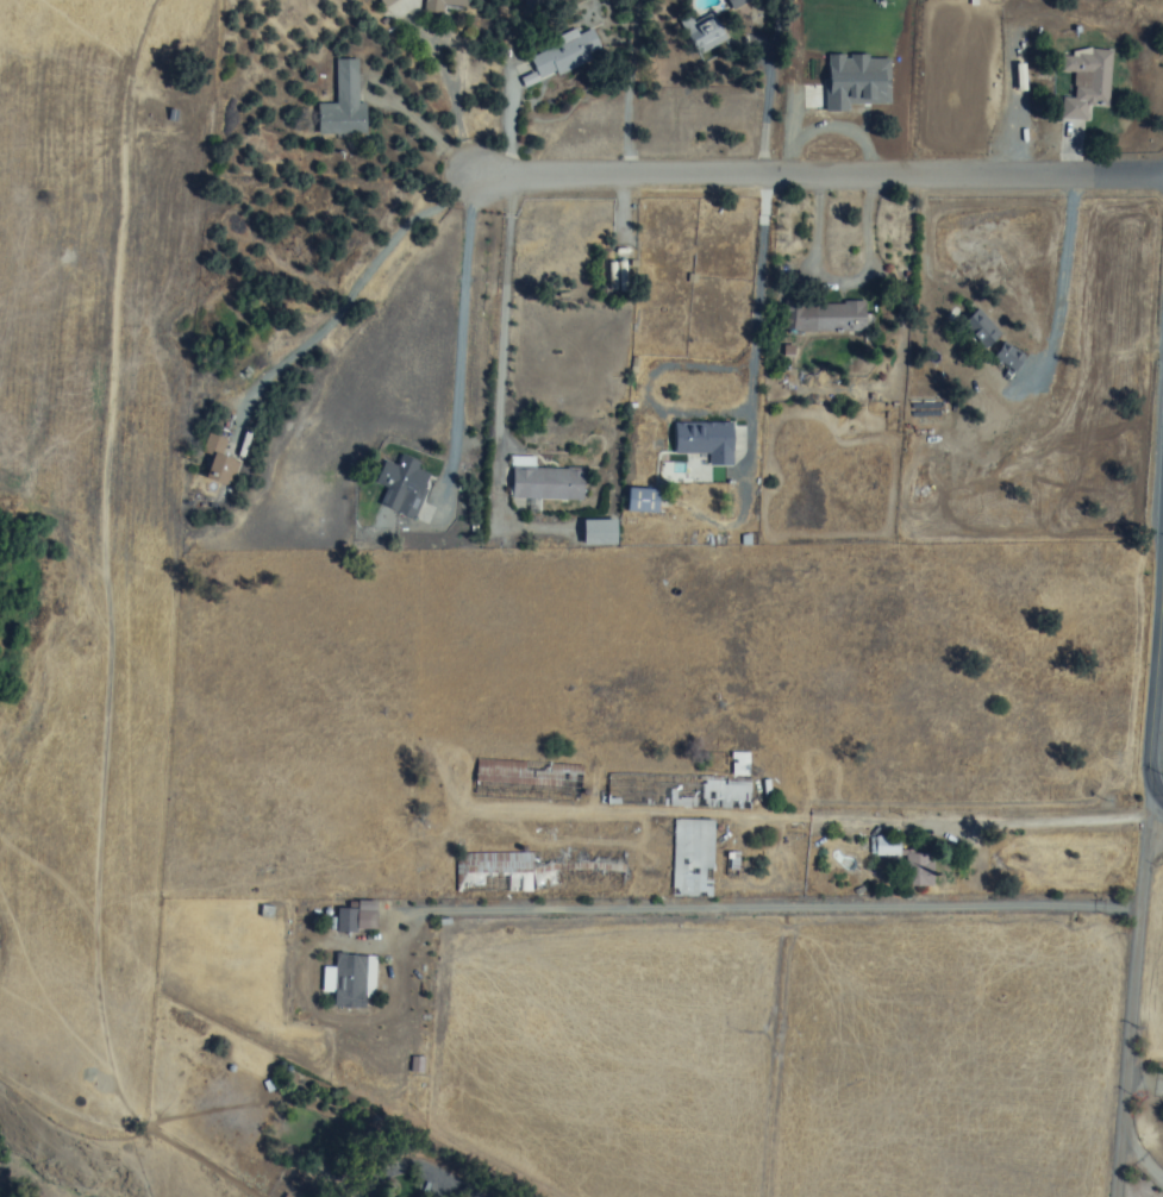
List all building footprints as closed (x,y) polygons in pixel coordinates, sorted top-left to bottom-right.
[(383,9),(397,0),(378,0),(383,9)] [(701,55),(727,38),(711,13),(684,30),(701,55)] [(538,81),(593,63),(590,54),(600,51),(593,30),(584,33),(583,31),(527,49),(538,81)] [(1110,106),(1110,51),(1057,50),(1057,106),(1110,106)] [(366,104),(358,104),(358,60),(336,60),(336,104),(315,104),(315,135),(366,135),(366,104)] [(865,332),(865,300),(782,299),(782,332),(865,332)] [(985,324),(974,332),(985,347),(996,338),(985,324)] [(998,393),(1028,393),(1028,350),(998,350),(998,393)] [(674,423),(675,453),(709,453),(709,466),(734,466),(733,423),(674,423)] [(229,484),(233,457),(224,456),(226,437),(209,435),(203,481),(229,484)] [(414,518),(429,472),(419,469),(421,462),(399,455),(395,465),(379,460),(371,483),(401,493),(395,511),(414,518)] [(584,468),(511,467),(511,500),(583,500),(584,468)] [(659,512),(659,489),(628,489),(628,512),(659,512)] [(617,545),(617,519),(583,518),(583,545),(617,545)] [(748,753),(731,753),(731,776),(748,776),(748,753)] [(477,781),(496,780),(495,761),(476,762),(477,781)] [(581,784),(581,765),(530,765),(530,784),(581,784)] [(736,810),(736,805),(749,806),(750,781),(653,776),(651,805),(736,810)] [(672,896),(712,896),(713,819),(673,819),(672,896)] [(899,855),(899,837),(875,837),(875,855),(899,855)] [(934,886),(934,848),(903,848),(903,886),(934,886)] [(352,910),(339,910),(339,930),(376,930),(376,909),(352,909),(352,910)] [(334,1007),(367,1007),(367,954),(334,954),(334,1007)] [(423,1058),(412,1057),(410,1072),(421,1073),(423,1058)]
